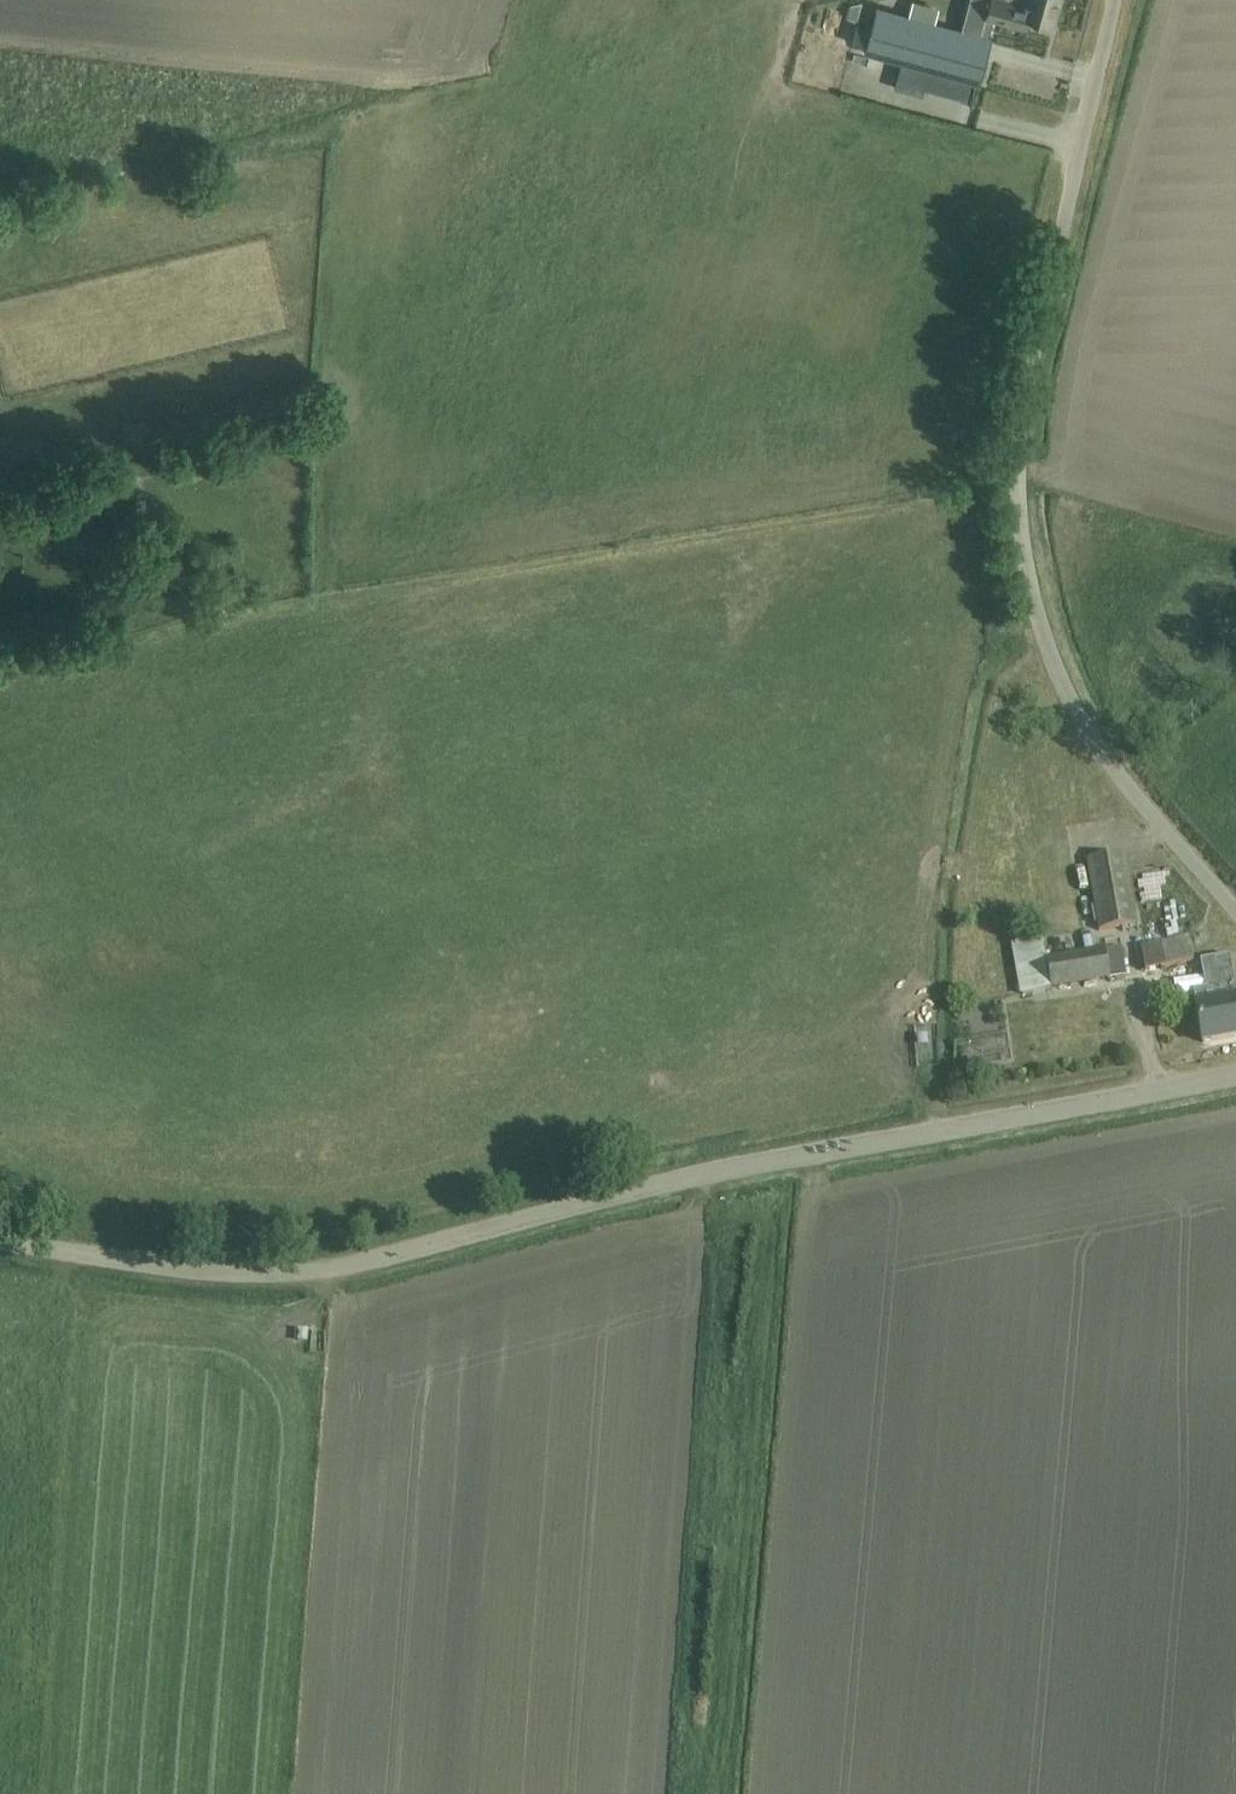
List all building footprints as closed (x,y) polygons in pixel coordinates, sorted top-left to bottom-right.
[(962,30),(877,6),(865,51),(980,83),(992,38),(989,37),(994,19),(1028,28),(1031,17),(1055,23),(1061,0),(970,0),(962,30)] [(863,2),(855,4),(852,3),(848,17),(858,20),(863,2)] [(48,458),(44,442),(15,449),(11,433),(0,436),(0,461),(2,469),(48,458)] [(217,446),(200,451),(206,468),(222,463),(217,446)] [(1099,931),(1110,929),(1137,924),(1125,853),(1087,860),(1099,931)] [(1135,874),(1138,902),(1169,899),(1167,872),(1135,874)] [(1193,961),(1188,937),(1140,946),(1144,970),(1193,961)] [(1050,990),(1045,961),(1041,939),(1013,944),(1023,995),(1050,990)] [(1122,947),(1105,950),(1110,979),(1127,977),(1122,947)] [(1194,993),(1203,1042),(1235,1036),(1235,994),(1231,969),(1205,974),(1208,991),(1194,993)]
